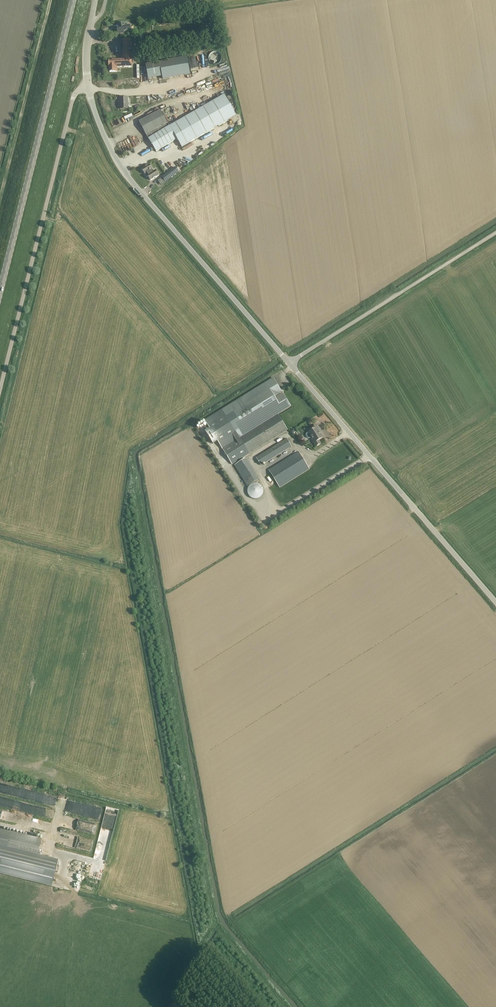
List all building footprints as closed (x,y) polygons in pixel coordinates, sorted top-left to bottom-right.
[(128,26),(127,23),(118,24),(119,27),(117,28),(118,34),(124,33),(124,32),(131,31),(130,26),(128,26)] [(130,49),(130,40),(123,40),(124,60),(109,60),(109,67),(110,72),(117,72),(117,67),(132,66),(132,59),(129,59),(129,49),(130,49)] [(146,64),(146,69),(148,78),(162,76),(163,79),(190,74),(187,57),(146,64)] [(128,109),(128,97),(120,97),(120,109),(128,109)] [(169,126),(149,139),(156,152),(161,149),(177,139),(182,147),(228,121),(216,100),(170,126),(169,126)] [(144,119),(139,122),(149,139),(169,126),(168,124),(161,110),(144,119)] [(146,167),(142,169),(145,174),(147,177),(148,176),(150,180),(155,178),(159,175),(156,170),(154,171),(150,165),(146,167)] [(166,182),(179,172),(175,167),(162,177),(166,182)] [(273,378),(222,410),(205,420),(210,429),(206,431),(213,443),(217,441),(232,464),(248,454),(288,430),(278,415),(291,407),(273,378)] [(320,431),(316,425),(311,428),(312,430),(306,434),(306,435),(308,438),(309,438),(311,437),(314,441),(313,442),(316,447),(317,446),(321,444),(319,440),(323,438),(320,433),(319,433),(318,432),(320,431)] [(292,446),(287,438),(256,457),(261,465),(292,446)] [(309,469),(298,452),(269,470),(280,487),(309,469)] [(240,474),(248,486),(258,480),(251,468),(240,474)] [(263,492),(263,491),(263,489),(262,488),(262,487),(261,486),(260,485),(258,484),(257,484),(255,484),(254,484),(252,484),(251,485),(250,486),(249,487),(248,488),(248,490),(248,491),(248,493),(249,494),(249,495),(250,497),(252,498),(253,498),(254,499),(256,499),(257,498),(259,498),(260,497),(261,496),(262,495),(263,494),(263,492)] [(13,787),(0,784),(0,791),(12,794),(13,787)] [(15,809),(16,803),(0,798),(0,805),(15,809)] [(9,822),(11,813),(0,811),(0,820),(9,822)] [(51,887),(56,865),(36,860),(41,840),(0,829),(0,874),(51,887)]
